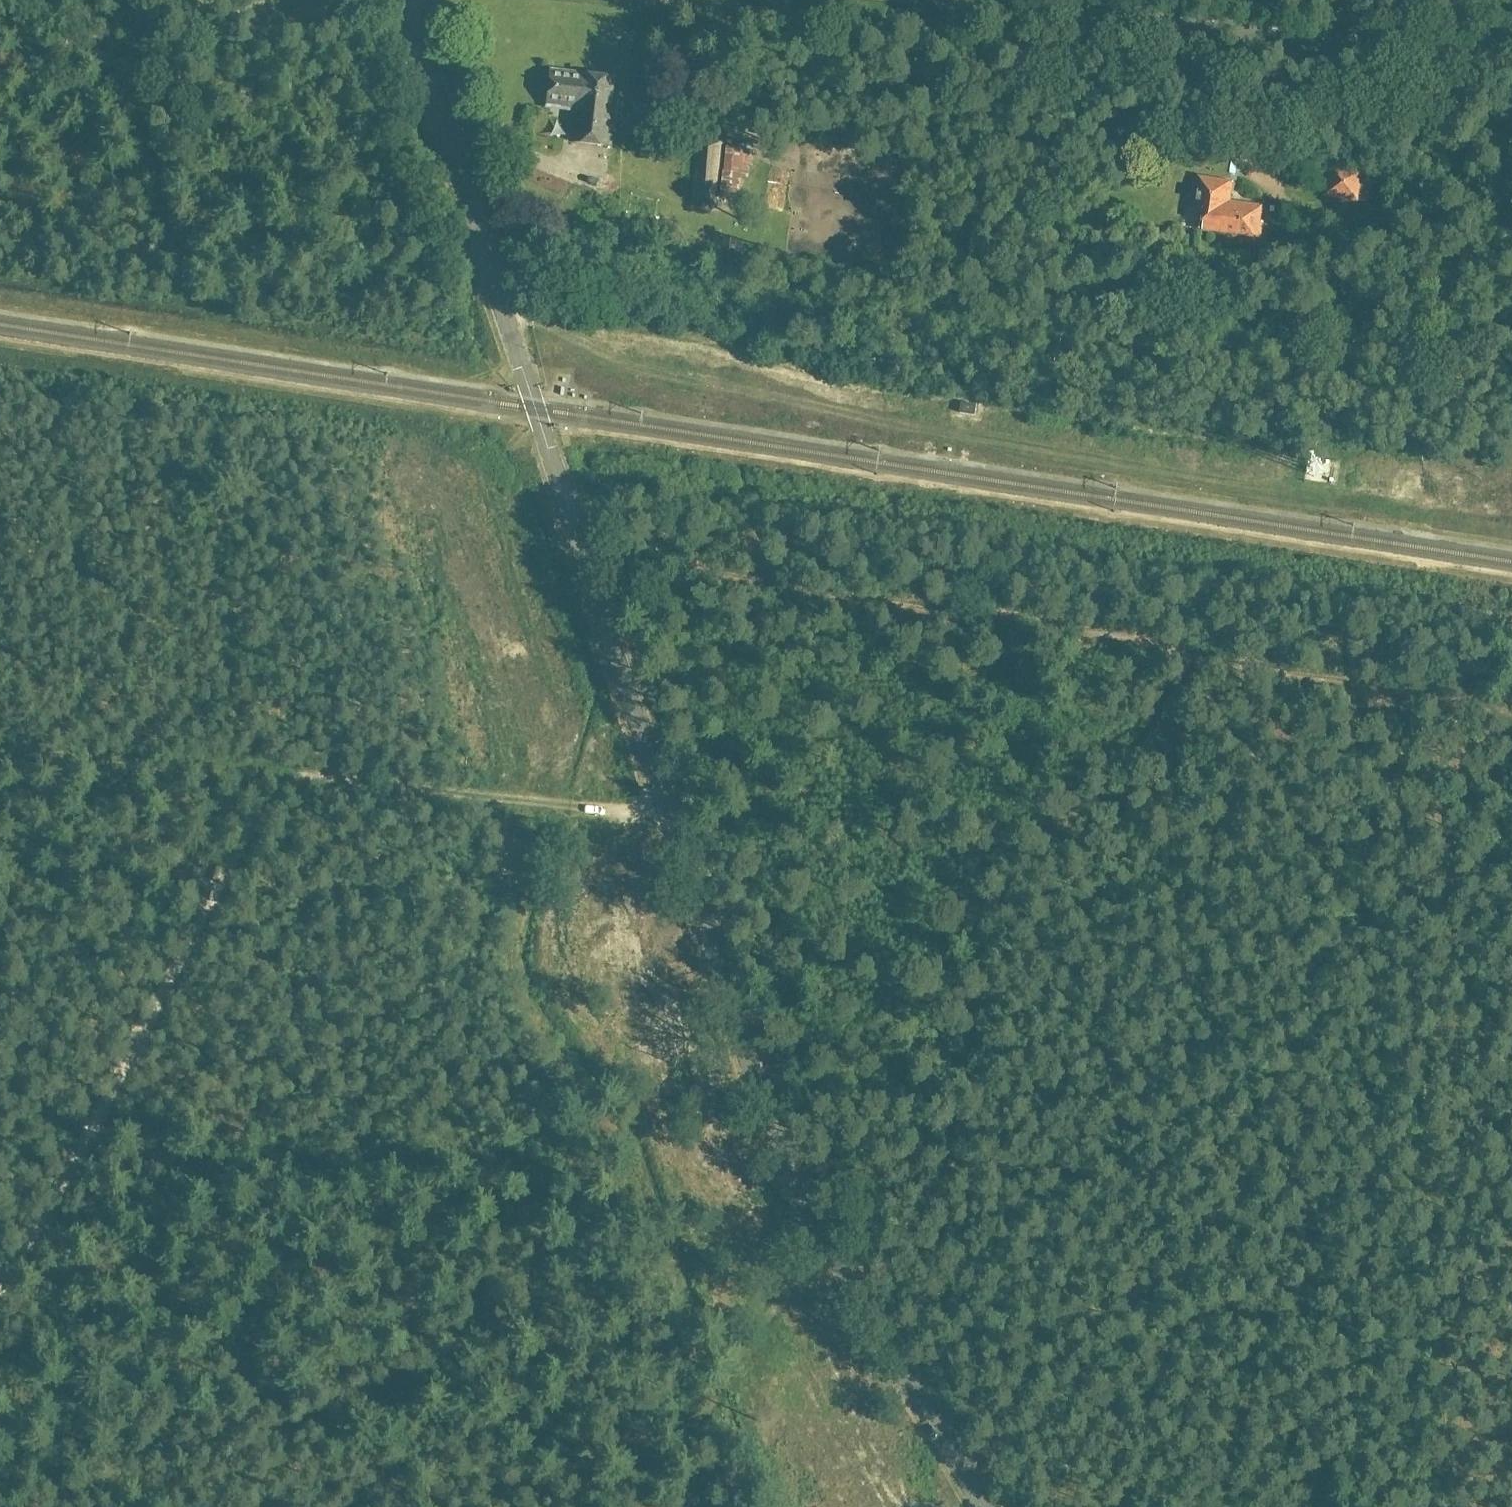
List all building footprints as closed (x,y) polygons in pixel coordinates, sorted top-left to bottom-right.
[(576,105),(572,140),(608,144),(615,77),(554,71),(550,102),(576,105)] [(718,207),(724,141),(697,138),(691,204),(699,205),(700,200),(710,202),(709,207),(718,207)] [(1332,168),(1328,194),(1356,198),(1360,172),(1332,168)] [(1195,208),(1203,209),(1200,229),(1262,236),(1265,205),(1230,201),(1232,180),(1198,177),(1198,180),(1195,181),(1194,188),(1197,190),(1195,208)] [(1272,252),(1260,250),(1258,267),(1271,268),(1272,252)] [(961,402),(960,414),(976,416),(976,415),(977,404),(961,402)]
